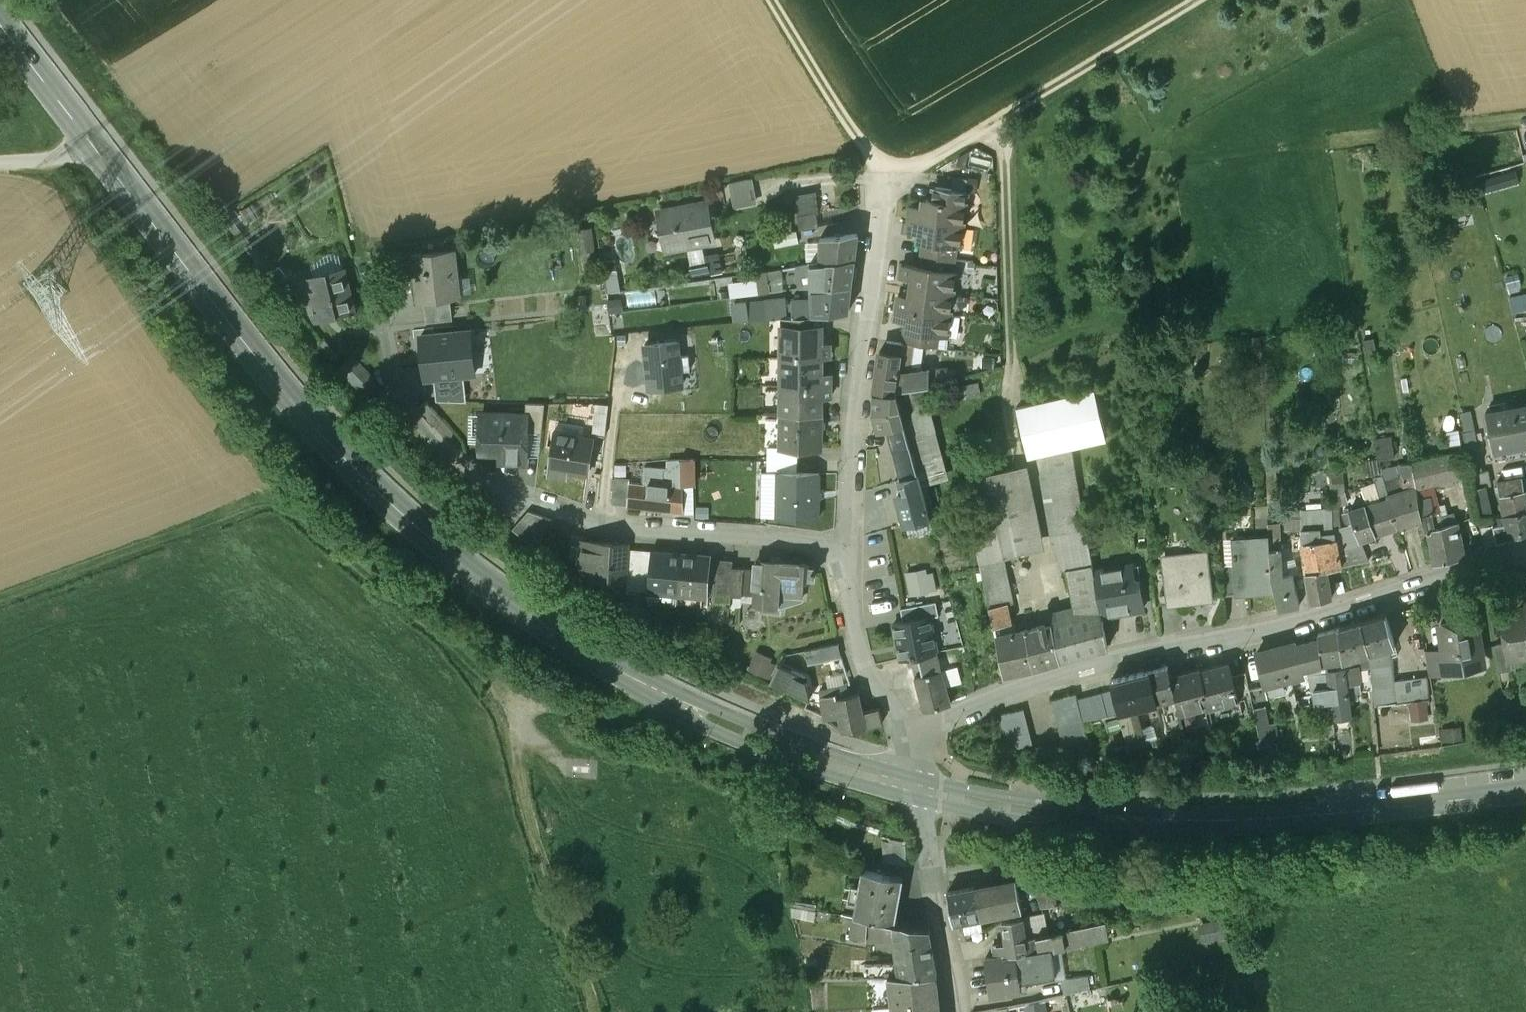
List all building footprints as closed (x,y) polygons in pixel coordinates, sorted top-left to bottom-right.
[(753,178),(729,182),(735,208),(758,203),(753,178)] [(966,192),(935,188),(933,200),(965,204),(966,192)] [(933,200),(927,199),(925,198),(924,208),(911,206),(910,219),(963,226),(966,204),(965,204),(933,200)] [(704,204),(663,212),(670,248),(711,240),(704,204)] [(816,213),(798,216),(801,230),(819,226),(816,213)] [(963,226),(910,219),(908,232),(920,234),(919,243),(924,244),(955,248),(960,248),(963,226)] [(797,231),(773,235),(776,247),(799,243),(797,231)] [(858,234),(820,239),(820,249),(821,263),(855,259),(858,234)] [(955,248),(924,244),(922,255),(954,259),(955,248)] [(800,255),(798,245),(781,247),(784,269),(811,265),(821,263),(820,249),(813,251),(813,253),(800,255)] [(455,251),(412,256),(417,300),(425,299),(449,296),(454,296),(452,277),(458,276),(455,251)] [(954,259),(922,255),(921,267),(952,271),(954,259)] [(821,263),(811,265),(796,267),(800,289),(811,287),(811,288),(852,286),(855,259),(821,263)] [(921,267),(903,264),(901,278),(913,280),(912,288),(954,293),(956,272),(952,271),(921,267)] [(344,270),(295,283),(314,319),(353,309),(344,270)] [(782,270),(757,274),(757,279),(748,280),(750,295),(770,293),(769,283),(783,281),(782,270)] [(1510,275),(1514,289),(1525,286),(1521,271),(1510,275)] [(606,275),(609,293),(621,291),(619,273),(606,275)] [(852,286),(811,288),(812,301),(793,303),(793,304),(794,316),(806,315),(814,314),(822,314),(848,311),(852,286)] [(954,293),(912,288),(911,296),(899,295),(897,308),(951,315),(954,293)] [(1518,311),(1525,309),(1525,291),(1513,295),(1518,311)] [(449,296),(425,299),(428,322),(451,319),(449,296)] [(622,298),(608,300),(610,314),(624,311),(622,298)] [(786,299),(761,301),(762,307),(749,309),(750,320),(782,317),(794,316),(793,304),(787,305),(786,299)] [(951,315),(897,308),(895,321),(907,322),(906,331),(907,332),(907,331),(938,335),(948,337),(951,315)] [(794,316),(782,317),(782,326),(822,326),(822,314),(794,316)] [(822,326),(782,326),(782,357),(822,357),(830,357),(830,344),(827,342),(822,342),(822,326)] [(426,379),(434,378),(464,375),(475,373),(470,330),(421,335),(426,379)] [(938,335),(907,331),(907,332),(905,343),(913,344),(937,347),(938,335)] [(677,340),(646,343),(650,387),(682,384),(681,369),(691,368),(689,354),(679,355),(677,340)] [(905,343),(887,341),(885,352),(900,354),(898,373),(909,372),(913,344),(905,343)] [(885,352),(880,352),(875,392),(897,392),(896,390),(925,386),(930,385),(929,371),(909,372),(898,373),(900,354),(885,352)] [(372,377),(352,357),(341,368),(360,388),(372,377)] [(822,357),(782,357),(782,385),(831,385),(831,372),(822,372),(822,357)] [(467,401),(464,375),(434,378),(437,401),(467,401)] [(979,382),(956,385),(959,399),(981,396),(979,382)] [(831,385),(782,385),(782,413),(822,414),(822,397),(831,397),(831,385)] [(944,453),(925,386),(896,390),(897,392),(915,461),(944,453)] [(1094,390),(1016,408),(1027,457),(1072,447),(1105,439),(1094,390)] [(915,461),(897,392),(875,392),(874,415),(874,417),(875,417),(879,430),(889,427),(902,478),(919,475),(915,461)] [(442,418),(426,400),(417,408),(433,426),(442,418)] [(545,402),(526,402),(526,414),(527,414),(527,431),(542,432),(545,402)] [(609,404),(596,403),(593,433),(605,435),(609,404)] [(1485,415),(1493,452),(1525,446),(1525,407),(1485,415)] [(526,414),(481,413),(480,451),(501,451),(500,459),(506,460),(506,462),(526,462),(527,431),(527,414),(526,414)] [(822,414),(782,413),(781,446),(781,447),(798,448),(821,449),(822,414)] [(593,437),(554,431),(548,467),(588,473),(593,437)] [(1486,489),(1482,474),(1474,432),(1463,434),(1467,451),(1471,474),(1469,475),(1479,518),(1481,518),(1491,517),(1486,489)] [(1379,436),(1380,456),(1399,455),(1399,436),(1379,436)] [(798,448),(781,447),(781,446),(769,446),(768,459),(797,460),(798,448)] [(1072,447),(1046,453),(1040,475),(1076,469),(1072,447)] [(1467,451),(1400,466),(1405,490),(1416,487),(1433,484),(1469,475),(1471,474),(1467,451)] [(694,458),(670,459),(669,468),(646,467),(645,484),(684,484),(695,484),(694,458)] [(797,460),(768,459),(768,471),(778,472),(781,472),(797,472),(797,460)] [(1276,512),(1275,464),(1266,465),(1269,537),(1270,550),(1276,550),(1276,546),(1282,546),(1279,512),(1276,512)] [(1027,466),(962,479),(980,561),(1004,556),(1043,548),(1027,466)] [(1076,469),(1040,475),(1052,539),(1087,533),(1087,528),(1076,469)] [(781,472),(778,472),(777,517),(818,518),(819,472),(797,472),(781,472)] [(930,518),(919,475),(902,478),(900,478),(905,493),(897,495),(905,524),(930,518)] [(630,478),(616,477),(614,503),(628,504),(629,482),(630,478)] [(1497,484),(1504,517),(1525,513),(1525,498),(1522,479),(1497,484)] [(684,484),(646,484),(645,484),(629,482),(628,504),(684,510),(684,484)] [(1455,525),(1443,527),(1439,513),(1433,484),(1416,487),(1422,521),(1425,534),(1427,533),(1433,566),(1464,559),(1457,526),(1455,525)] [(1405,490),(1387,497),(1388,500),(1398,529),(1422,521),(1416,487),(1405,490)] [(1388,500),(1366,507),(1377,536),(1398,529),(1388,500)] [(1366,507),(1344,514),(1348,526),(1354,524),(1357,534),(1360,542),(1377,536),(1366,507)] [(1311,543),(1310,509),(1301,509),(1301,511),(1302,532),(1302,545),(1311,543)] [(1301,511),(1285,510),(1286,531),(1302,532),(1301,511)] [(553,519),(528,511),(520,520),(539,536),(553,519)] [(1504,517),(1505,519),(1498,520),(1499,525),(1493,527),(1497,544),(1508,540),(1525,533),(1525,513),(1504,517)] [(539,536),(520,520),(512,529),(531,544),(539,536)] [(1087,533),(1052,539),(1065,570),(1093,563),(1087,533)] [(1357,534),(1336,540),(1341,568),(1368,563),(1360,542),(1357,534)] [(1269,537),(1232,539),(1234,562),(1235,590),(1245,589),(1245,595),(1272,593),(1270,550),(1269,537)] [(626,544),(583,541),(583,539),(571,538),(569,558),(581,559),(581,565),(595,566),(594,574),(598,578),(623,580),(626,544)] [(1311,543),(1302,545),(1307,574),(1328,570),(1341,568),(1336,540),(1311,543)] [(1292,574),(1283,576),(1282,546),(1276,546),(1276,550),(1270,550),(1271,579),(1279,612),(1300,607),(1292,574)] [(682,553),(651,551),(649,591),(679,593),(682,553)] [(1207,551),(1173,555),(1174,562),(1164,563),(1168,599),(1168,604),(1193,601),(1193,596),(1212,594),(1207,551)] [(712,556),(682,553),(679,593),(708,596),(709,593),(712,559),(712,556)] [(643,555),(630,554),(628,586),(641,588),(643,555)] [(1004,556),(980,561),(989,607),(1008,604),(1013,602),(1004,556)] [(733,560),(720,559),(720,560),(712,559),(709,593),(730,594),(732,566),(733,560)] [(768,565),(767,568),(757,568),(754,595),(754,604),(777,606),(778,595),(782,596),(804,583),(805,580),(808,579),(810,578),(812,575),(813,572),(813,569),(811,566),(809,564),(806,563),(803,563),(800,565),(798,567),(782,566),(780,563),(777,561),(773,561),(770,563),(768,565)] [(1234,562),(1220,563),(1223,590),(1235,590),(1234,562)] [(1093,563),(1065,570),(1077,618),(1036,629),(1044,667),(1108,649),(1102,616),(1094,571),(1093,563)] [(1136,563),(1094,571),(1102,616),(1144,609),(1136,563)] [(1164,563),(1151,565),(1155,601),(1168,599),(1164,563)] [(744,567),(732,566),(730,594),(742,595),(742,594),(744,567)] [(757,568),(744,567),(742,594),(754,595),(757,568)] [(1328,570),(1307,574),(1311,604),(1332,599),(1328,570)] [(932,573),(910,578),(913,594),(936,589),(932,573)] [(936,601),(901,608),(903,621),(929,616),(930,617),(939,615),(936,601)] [(1008,604),(989,607),(996,638),(1012,635),(1010,625),(1012,624),(1008,604)] [(1502,614),(1507,643),(1509,658),(1511,658),(1525,656),(1525,610),(1502,614)] [(903,621),(894,623),(902,660),(910,658),(936,652),(930,617),(929,616),(903,621)] [(1386,616),(1361,623),(1369,654),(1378,652),(1394,647),(1386,616)] [(1474,620),(1442,625),(1446,648),(1446,650),(1449,669),(1473,665),(1471,655),(1480,653),(1483,649),(1481,639),(1477,636),(1474,620)] [(1361,623),(1339,630),(1343,661),(1369,654),(1361,623)] [(1012,635),(996,638),(1003,677),(1044,667),(1036,629),(1012,635)] [(1319,641),(1295,648),(1295,645),(1257,655),(1265,686),(1303,676),(1301,670),(1308,668),(1310,676),(1315,697),(1316,705),(1322,704),(1325,724),(1333,723),(1332,716),(1350,714),(1347,696),(1343,661),(1339,630),(1318,635),(1319,641)] [(1507,643),(1495,645),(1499,672),(1512,670),(1511,658),(1509,658),(1507,643)] [(838,644),(805,651),(808,665),(841,658),(838,644)] [(1446,648),(1425,652),(1429,676),(1450,673),(1449,669),(1446,650),(1446,648)] [(936,652),(910,658),(919,690),(946,686),(962,682),(958,668),(942,672),(936,652)] [(1384,660),(1378,652),(1369,654),(1372,679),(1386,678),(1384,660)] [(806,678),(778,665),(770,683),(810,701),(806,682),(804,682),(806,678)] [(1221,667),(1200,672),(1210,708),(1211,710),(1240,702),(1238,698),(1233,677),(1231,670),(1222,672),(1221,667)] [(1168,668),(1149,672),(1156,703),(1176,698),(1170,678),(1168,668)] [(1200,670),(1170,678),(1176,698),(1179,710),(1180,716),(1210,708),(1200,672),(1200,670)] [(1149,672),(1112,682),(1114,692),(1120,713),(1119,713),(1119,714),(1127,744),(1144,741),(1141,731),(1135,728),(1134,728),(1129,710),(1148,706),(1156,703),(1149,672)] [(1246,673),(1233,677),(1238,698),(1250,694),(1246,673)] [(849,696),(847,685),(828,690),(819,692),(825,721),(841,718),(843,732),(882,724),(879,709),(862,713),(858,694),(849,696)] [(946,686),(919,690),(925,711),(950,705),(946,686)] [(1075,696),(1052,701),(1064,749),(1087,743),(1082,723),(1119,714),(1119,713),(1120,713),(1114,692),(1077,701),(1075,696)] [(1412,700),(1415,720),(1433,718),(1430,697),(1412,700)] [(1266,700),(1252,702),(1258,730),(1276,727),(1274,714),(1269,715),(1266,700)] [(1156,703),(1148,706),(1153,727),(1141,731),(1144,741),(1154,739),(1155,745),(1165,739),(1156,703)] [(1179,710),(1163,715),(1167,731),(1183,727),(1180,716),(1179,710)] [(1032,746),(1023,711),(1000,717),(1009,752),(1032,746)] [(904,877),(863,869),(860,886),(863,887),(858,916),(855,915),(854,916),(896,923),(904,877)] [(1016,877),(975,886),(981,917),(1023,909),(1016,877)] [(1052,879),(1035,882),(1042,906),(1059,904),(1052,879)] [(975,886),(948,892),(950,907),(954,923),(965,921),(981,917),(975,886)] [(818,917),(822,902),(798,896),(794,911),(818,917)] [(896,923),(854,916),(852,932),(881,935),(881,934),(894,935),(898,959),(934,953),(930,929),(896,923)] [(1205,916),(1205,936),(1236,937),(1236,916),(1205,916)] [(981,917),(965,921),(967,930),(983,928),(981,917)] [(1022,917),(1004,920),(1007,941),(995,943),(996,955),(1039,949),(1037,935),(1025,938),(1022,917)] [(1103,921),(1063,929),(1066,945),(1107,938),(1103,921)] [(996,955),(985,956),(990,993),(1028,988),(1026,975),(1055,970),(1052,948),(1066,945),(1063,929),(1037,935),(1039,949),(996,955)] [(934,953),(898,959),(899,963),(901,976),(937,976),(934,953)] [(899,963),(866,963),(865,976),(888,976),(901,976),(899,963)] [(1088,973),(1062,977),(1064,993),(1090,987),(1088,973)] [(901,976),(888,976),(892,1007),(940,1001),(937,976),(901,976)] [(1028,1001),(1029,1011),(1045,1011),(1041,998),(1028,1001)] [(892,1007),(892,1011),(941,1011),(940,1001),(892,1007)]
